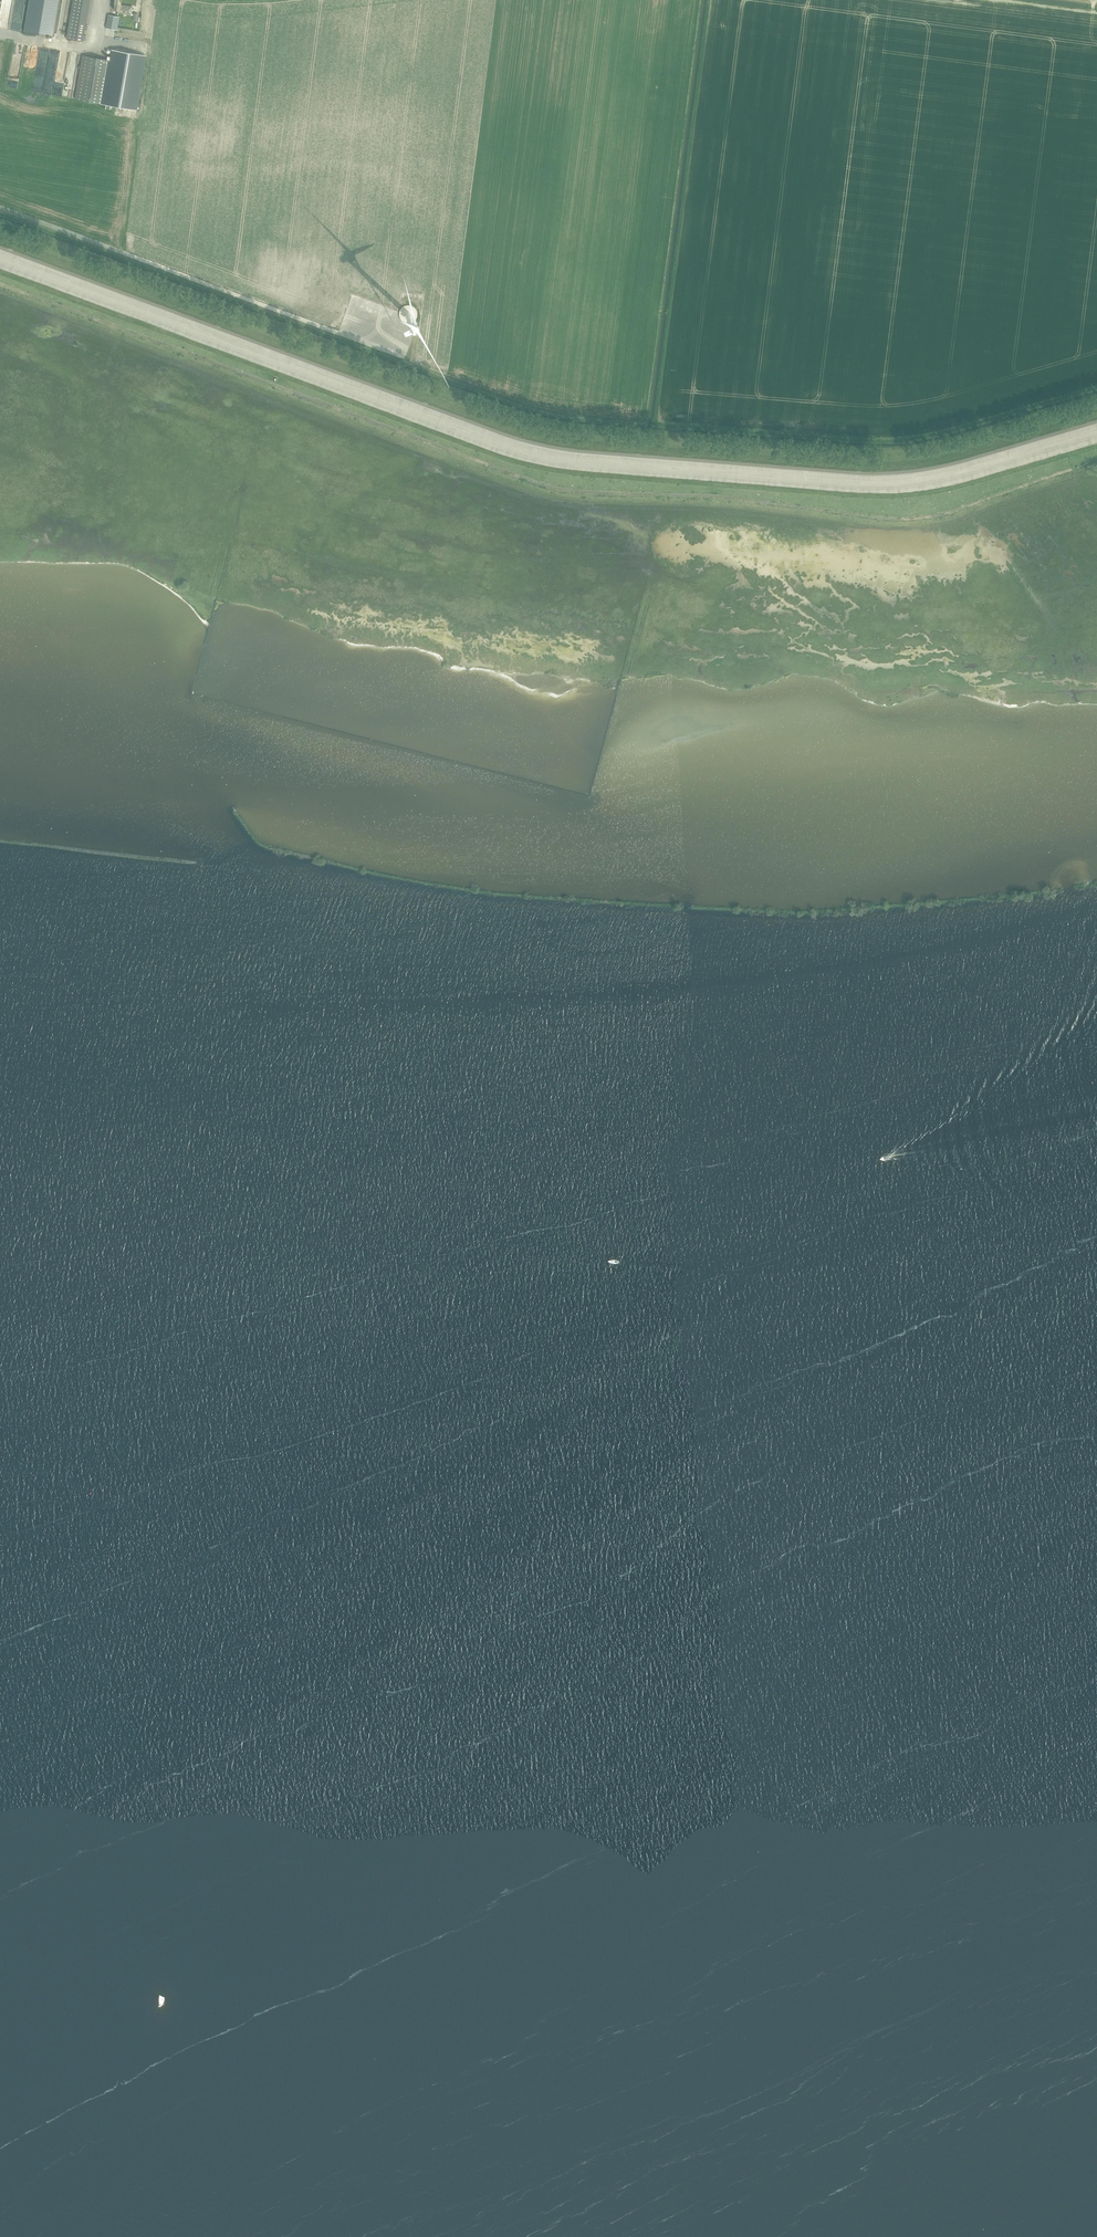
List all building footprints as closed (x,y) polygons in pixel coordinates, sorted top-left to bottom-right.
[(24,32),(54,37),(60,0),(29,0),(24,32)] [(67,38),(83,41),(90,0),(73,0),(67,38)] [(114,4),(115,4),(114,10),(119,10),(119,12),(131,14),(132,7),(121,5),(122,0),(115,0),(114,4)] [(108,15),(106,28),(117,29),(119,16),(108,15)] [(82,55),(75,99),(104,104),(112,60),(82,55)]
